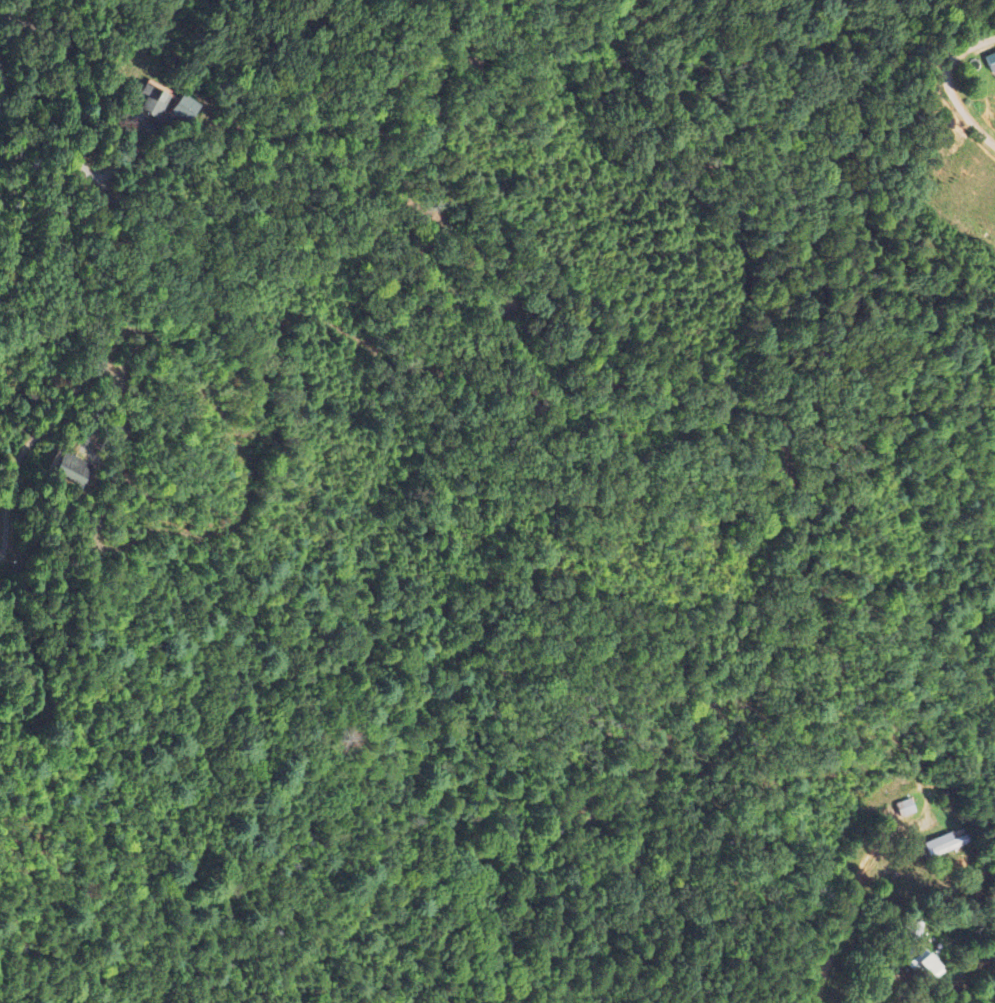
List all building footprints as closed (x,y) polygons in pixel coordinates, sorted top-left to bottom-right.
[(983,57),(989,74),(994,71),(994,52),(983,57)] [(158,119),(168,95),(143,85),(140,94),(144,96),(138,111),(158,119)] [(168,115),(186,125),(197,104),(179,94),(168,115)] [(97,467),(61,454),(53,478),(88,491),(97,467)] [(899,818),(914,814),(911,800),(895,803),(899,818)] [(923,844),(928,858),(967,845),(964,836),(951,840),(949,835),(923,844)] [(932,980),(942,971),(924,952),(914,962),(932,980)]
